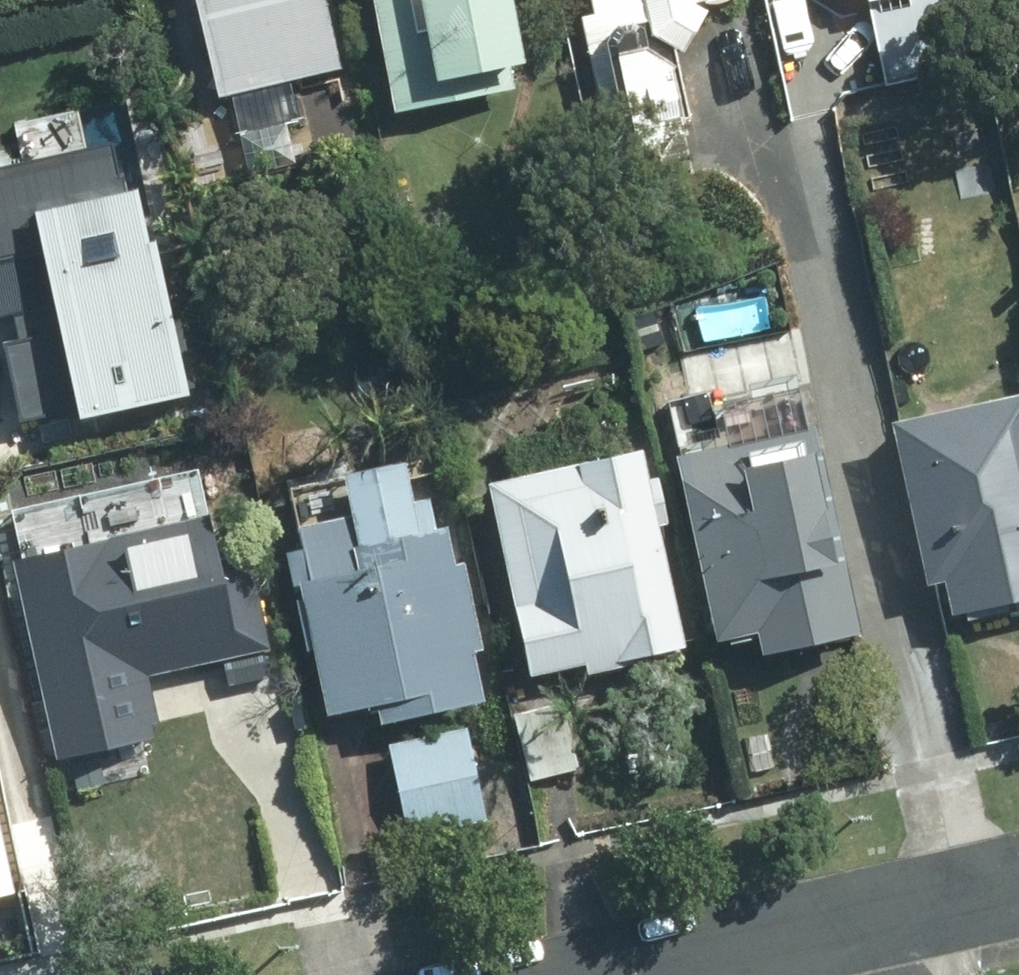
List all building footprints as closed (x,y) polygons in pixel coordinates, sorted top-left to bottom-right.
[(332,0),(206,0),(227,94),(346,66),(332,0)] [(400,107),(519,87),(514,63),(531,61),(521,0),(383,0),(400,107)] [(613,148),(652,140),(671,152),(682,136),(694,133),(678,61),(717,0),(580,0),(613,148)] [(890,84),(973,66),(959,0),(871,0),(890,84)] [(69,421),(182,399),(154,254),(144,256),(130,179),(109,183),(104,155),(0,175),(0,271),(31,265),(46,341),(0,350),(0,357),(12,422),(67,411),(69,421)] [(900,424),(935,583),(953,579),(961,614),(1018,602),(1018,398),(900,424)] [(825,429),(685,456),(724,643),(768,635),(771,653),(865,634),(825,429)] [(653,454),(493,488),(531,672),(594,659),(597,672),(642,662),(641,656),(693,645),(653,454)] [(487,647),(470,564),(462,566),(456,530),(429,535),(415,463),(358,473),(365,514),(308,524),(314,550),(295,554),(312,649),(325,646),(337,711),(386,702),(389,720),(488,701),(480,649),(487,647)] [(216,522),(30,560),(67,739),(160,720),(151,672),(244,653),(216,522)] [(567,704),(520,715),(535,779),(581,768),(567,704)] [(487,819),(470,730),(396,745),(413,834),(487,819)]
